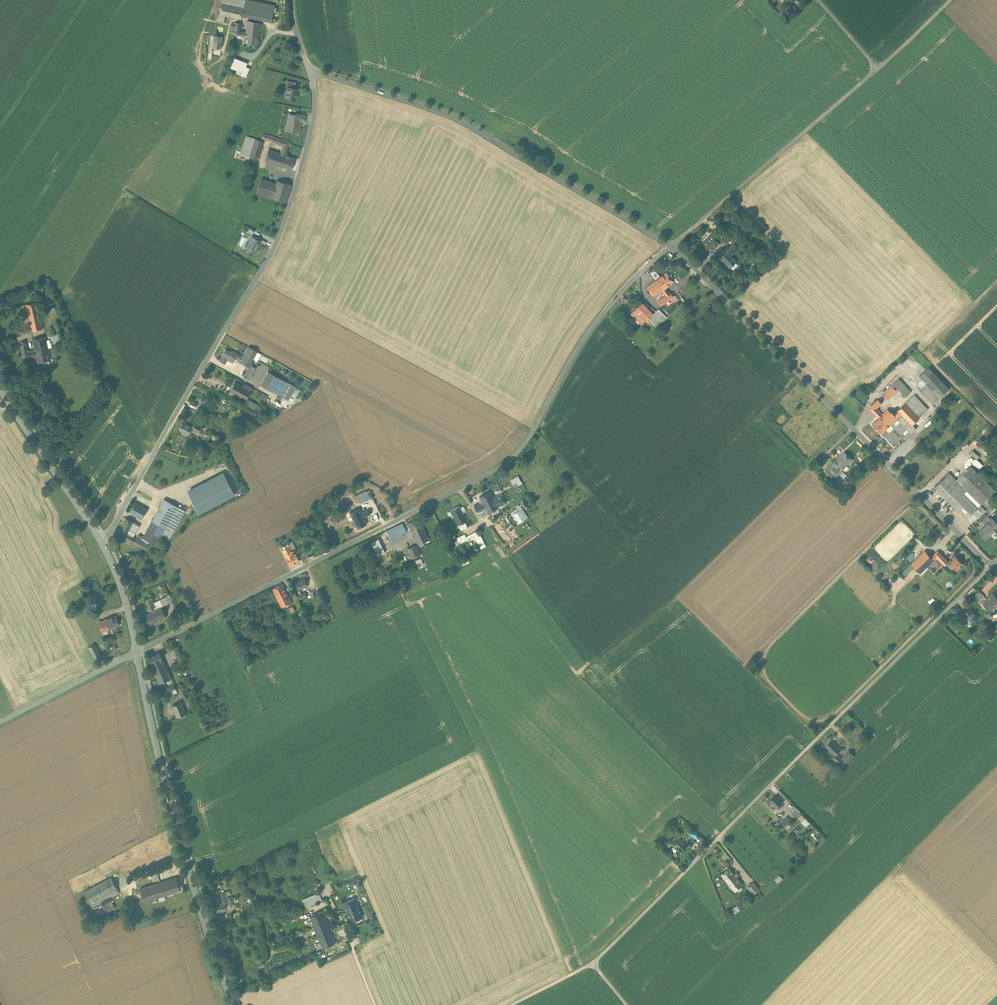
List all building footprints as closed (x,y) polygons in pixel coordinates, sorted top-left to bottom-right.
[(251,0),(245,0),(244,7),(242,13),(272,19),(275,5),(251,0)] [(244,7),(222,2),(219,14),(222,15),(241,19),(242,13),(244,7)] [(261,23),(247,20),(245,32),(245,35),(259,37),(261,23)] [(240,23),(235,22),(235,26),(231,25),(230,30),(234,30),(233,35),(245,36),(245,35),(245,32),(239,31),(240,23)] [(222,37),(214,35),(212,47),(221,48),(222,37)] [(259,37),(245,35),(245,36),(244,42),(246,43),(245,50),(257,51),(259,37)] [(295,88),(288,87),(286,98),(296,100),(297,96),(298,93),(297,93),(298,89),(295,88)] [(296,116),(293,116),(293,115),(289,114),(287,126),(289,126),(288,130),(292,131),(293,131),(295,132),(296,131),(299,132),(300,124),(299,124),(300,121),(304,121),(305,115),(296,114),(296,116)] [(280,153),(269,149),(265,161),(282,167),(286,155),(285,155),(289,141),(263,132),(261,138),(283,145),(280,153)] [(255,138),(246,135),(240,153),(249,156),(255,138)] [(263,141),(255,138),(249,156),(257,159),(263,141)] [(295,158),(286,155),(282,167),(291,170),(295,158)] [(276,183),(261,178),(257,193),(271,198),(276,183)] [(291,184),(277,180),(276,183),(271,198),(285,202),(291,184)] [(714,238),(711,234),(701,244),(709,253),(719,242),(714,238)] [(252,236),(246,248),(254,253),(259,243),(261,240),(259,239),(252,236)] [(735,240),(718,257),(729,268),(736,261),(734,259),(737,256),(734,253),(741,247),(735,240)] [(709,253),(701,244),(694,251),(702,260),(709,253)] [(660,277),(654,268),(648,272),(655,281),(659,277),(660,277)] [(673,281),(666,272),(660,277),(659,277),(666,287),(673,281)] [(655,281),(647,287),(654,297),(662,290),(666,295),(658,301),(661,306),(671,298),(673,296),(670,292),(669,292),(666,288),(666,287),(659,277),(655,281)] [(37,302),(27,304),(30,321),(30,322),(32,331),(42,329),(39,312),(37,302)] [(652,313),(642,303),(635,310),(645,320),(652,313)] [(27,304),(21,305),(25,322),(30,321),(27,304)] [(658,308),(648,319),(652,323),(663,313),(658,308)] [(645,320),(635,310),(631,313),(641,323),(645,320)] [(663,313),(652,323),(657,327),(667,317),(663,313)] [(30,322),(17,325),(19,334),(32,331),(30,322)] [(45,336),(33,339),(35,349),(36,353),(41,352),(40,350),(47,349),(53,348),(52,344),(47,345),(45,336)] [(27,351),(25,341),(20,342),(24,358),(36,355),(36,353),(35,349),(27,351)] [(233,352),(225,348),(222,355),(219,359),(225,363),(227,358),(230,359),(229,359),(230,360),(231,358),(234,360),(235,358),(240,360),(240,361),(249,366),(250,366),(251,364),(252,362),(251,362),(253,358),(256,359),(256,360),(260,353),(257,351),(248,346),(243,356),(233,351),(233,352)] [(47,349),(40,350),(41,352),(36,353),(36,355),(38,362),(49,360),(47,349)] [(250,366),(249,366),(243,376),(249,379),(255,367),(251,364),(250,366)] [(949,389),(928,367),(920,376),(922,378),(926,383),(921,387),(920,389),(934,404),(949,389)] [(288,382),(268,371),(261,384),(281,395),(288,382)] [(911,392),(899,378),(893,384),(898,389),(905,397),(911,392)] [(922,378),(917,383),(921,387),(926,383),(922,378)] [(243,386),(235,381),(230,391),(238,395),(246,399),(247,398),(253,387),(244,383),(243,386)] [(893,384),(883,395),(888,400),(898,389),(893,384)] [(296,397),(300,389),(295,386),(291,395),(296,397)] [(952,391),(949,389),(934,404),(937,407),(948,397),(947,396),(952,391)] [(236,399),(248,405),(250,400),(247,398),(246,399),(238,395),(236,399)] [(914,395),(893,415),(888,409),(883,414),(892,423),(890,424),(905,440),(916,428),(912,424),(928,409),(914,395)] [(205,400),(200,397),(196,405),(200,407),(205,400)] [(878,399),(869,408),(873,412),(877,408),(882,403),(878,399)] [(258,404),(250,400),(248,405),(255,409),(258,404)] [(877,408),(873,412),(879,418),(883,414),(877,408)] [(892,423),(883,414),(879,418),(872,424),(881,433),(890,424),(892,423)] [(181,419),(175,429),(179,431),(180,430),(184,422),(185,421),(181,419)] [(193,427),(184,422),(180,430),(189,435),(192,428),(193,427)] [(193,427),(192,428),(199,432),(201,427),(195,423),(193,427)] [(853,460),(844,452),(838,458),(847,466),(853,460)] [(838,458),(832,464),(841,472),(842,471),(841,471),(847,466),(838,458)] [(539,464),(528,472),(533,481),(545,473),(539,464)] [(841,472),(832,464),(829,467),(837,476),(841,472)] [(995,490),(970,465),(956,480),(967,490),(981,504),(995,490)] [(223,472),(188,490),(200,512),(235,494),(223,472)] [(956,480),(949,473),(935,487),(952,505),(967,490),(956,480)] [(519,477),(512,481),(515,487),(522,483),(519,477)] [(371,498),(367,490),(355,495),(359,504),(371,498)] [(967,490),(952,505),(967,519),(970,515),(971,515),(972,514),(971,514),(973,513),(980,505),(981,504),(967,490)] [(490,491),(479,496),(483,503),(485,507),(488,512),(498,507),(493,498),(490,491)] [(505,491),(493,498),(498,506),(510,500),(505,491)] [(178,506),(164,498),(159,507),(173,514),(178,506)] [(147,509),(134,502),(130,510),(138,515),(137,516),(142,519),(147,509)] [(483,503),(475,508),(477,511),(485,507),(483,503)] [(984,509),(980,505),(973,513),(973,514),(978,509),(980,511),(981,512),(984,509)] [(996,508),(992,505),(987,509),(990,513),(996,508)] [(185,510),(178,506),(173,514),(165,527),(161,535),(169,539),(185,510)] [(459,506),(450,510),(452,514),(451,515),(452,518),(454,517),(458,525),(464,522),(467,520),(459,506)] [(173,514),(159,507),(152,520),(165,527),(173,514)] [(521,507),(511,514),(528,539),(538,532),(521,507)] [(359,508),(350,512),(354,520),(363,516),(363,517),(370,514),(368,509),(361,513),(359,508)] [(983,514),(978,518),(981,522),(985,518),(986,520),(989,517),(988,515),(990,513),(987,509),(986,511),(983,514)] [(363,516),(354,520),(357,528),(366,524),(363,517),(363,516)] [(134,522),(126,517),(121,525),(130,530),(134,522)] [(520,537),(506,517),(501,521),(514,540),(520,537)] [(419,518),(408,523),(413,533),(424,528),(419,518)] [(989,522),(986,520),(985,518),(981,522),(985,525),(979,531),(987,539),(996,529),(996,523),(993,518),(989,522)] [(143,536),(142,538),(150,542),(155,545),(161,535),(165,527),(152,520),(143,536)] [(466,527),(464,522),(458,525),(461,530),(466,527)] [(513,542),(499,522),(494,525),(508,545),(513,542)] [(402,523),(386,531),(392,541),(401,537),(400,535),(407,532),(402,523)] [(130,530),(121,525),(115,536),(123,541),(126,542),(128,539),(125,537),(128,533),(130,530)] [(424,528),(413,533),(418,544),(429,539),(424,528)] [(136,538),(128,533),(125,537),(128,539),(134,542),(136,538)] [(143,536),(139,534),(136,538),(134,542),(134,543),(146,550),(150,542),(142,538),(143,536)] [(465,534),(459,537),(461,542),(467,540),(465,534)] [(385,552),(378,538),(371,542),(377,556),(385,552)] [(294,553),(288,543),(284,545),(285,548),(282,550),(290,564),(299,560),(295,552),(294,553)] [(417,544),(407,548),(411,558),(420,555),(417,544)] [(925,550),(911,564),(914,567),(920,573),(934,560),(931,557),(925,550)] [(945,557),(938,550),(931,557),(934,560),(937,557),(944,565),(945,566),(946,564),(948,561),(947,560),(945,557)] [(963,564),(955,555),(948,561),(946,564),(952,569),(954,567),(957,571),(963,564)] [(911,564),(901,574),(904,577),(914,567),(911,564)] [(304,578),(295,582),(299,589),(307,585),(304,578)] [(282,583),(272,589),(277,599),(280,597),(279,595),(286,591),(282,583)] [(292,602),(286,591),(279,595),(280,597),(277,599),(282,607),(292,602)] [(984,596),(980,591),(975,596),(980,600),(984,596)] [(993,593),(987,599),(988,600),(985,602),(993,610),(996,606),(996,597),(993,593)] [(152,597),(146,600),(151,611),(155,609),(154,608),(157,606),(154,602),(152,597)] [(985,602),(983,604),(990,611),(985,615),(994,623),(996,620),(996,613),(993,610),(985,602)] [(151,611),(145,614),(150,624),(166,617),(161,607),(151,611)] [(978,617),(970,608),(964,614),(972,622),(978,617)] [(116,615),(106,619),(110,629),(120,625),(116,615)] [(106,619),(99,622),(103,632),(110,629),(106,619)] [(95,644),(89,647),(95,660),(102,657),(95,644)] [(168,670),(160,652),(148,657),(156,675),(168,670)] [(168,670),(156,675),(157,678),(153,680),(155,685),(171,678),(168,670)] [(174,684),(164,689),(167,696),(177,692),(174,684)] [(181,701),(172,705),(177,717),(186,713),(181,701)] [(836,745),(831,740),(825,746),(830,752),(836,745)] [(849,751),(841,759),(837,754),(841,749),(836,745),(830,752),(835,756),(831,760),(836,764),(832,767),(836,771),(839,767),(842,770),(855,756),(849,751)] [(775,796),(770,801),(777,808),(781,804),(782,803),(775,796)] [(796,807),(790,813),(794,817),(800,812),(796,807)] [(791,820),(787,816),(780,823),(785,827),(791,820)] [(801,822),(806,826),(810,822),(806,818),(801,822)] [(684,842),(676,836),(670,844),(678,850),(684,842)] [(705,843),(701,838),(696,843),(701,847),(705,843)] [(742,885),(729,868),(721,875),(734,891),(742,885)] [(157,873),(151,875),(153,882),(159,880),(157,873)] [(111,877),(84,891),(90,903),(117,889),(111,877)] [(176,877),(162,881),(166,894),(180,890),(176,877)] [(162,881),(140,888),(144,901),(158,897),(164,895),(166,894),(162,881)] [(759,890),(753,883),(748,887),(753,894),(759,890)] [(117,889),(90,903),(92,907),(119,893),(117,889)] [(318,893),(303,899),(305,906),(321,899),(318,893)] [(355,898),(342,903),(350,922),(362,917),(355,898)] [(112,900),(102,905),(106,912),(115,907),(112,900)] [(228,901),(224,902),(214,905),(217,913),(227,910),(227,909),(230,908),(229,905),(228,901)] [(329,926),(322,911),(310,916),(316,932),(320,931),(321,932),(325,930),(324,928),(329,926)] [(329,926),(324,928),(325,930),(321,932),(320,931),(316,932),(322,948),(335,942),(329,926)]
